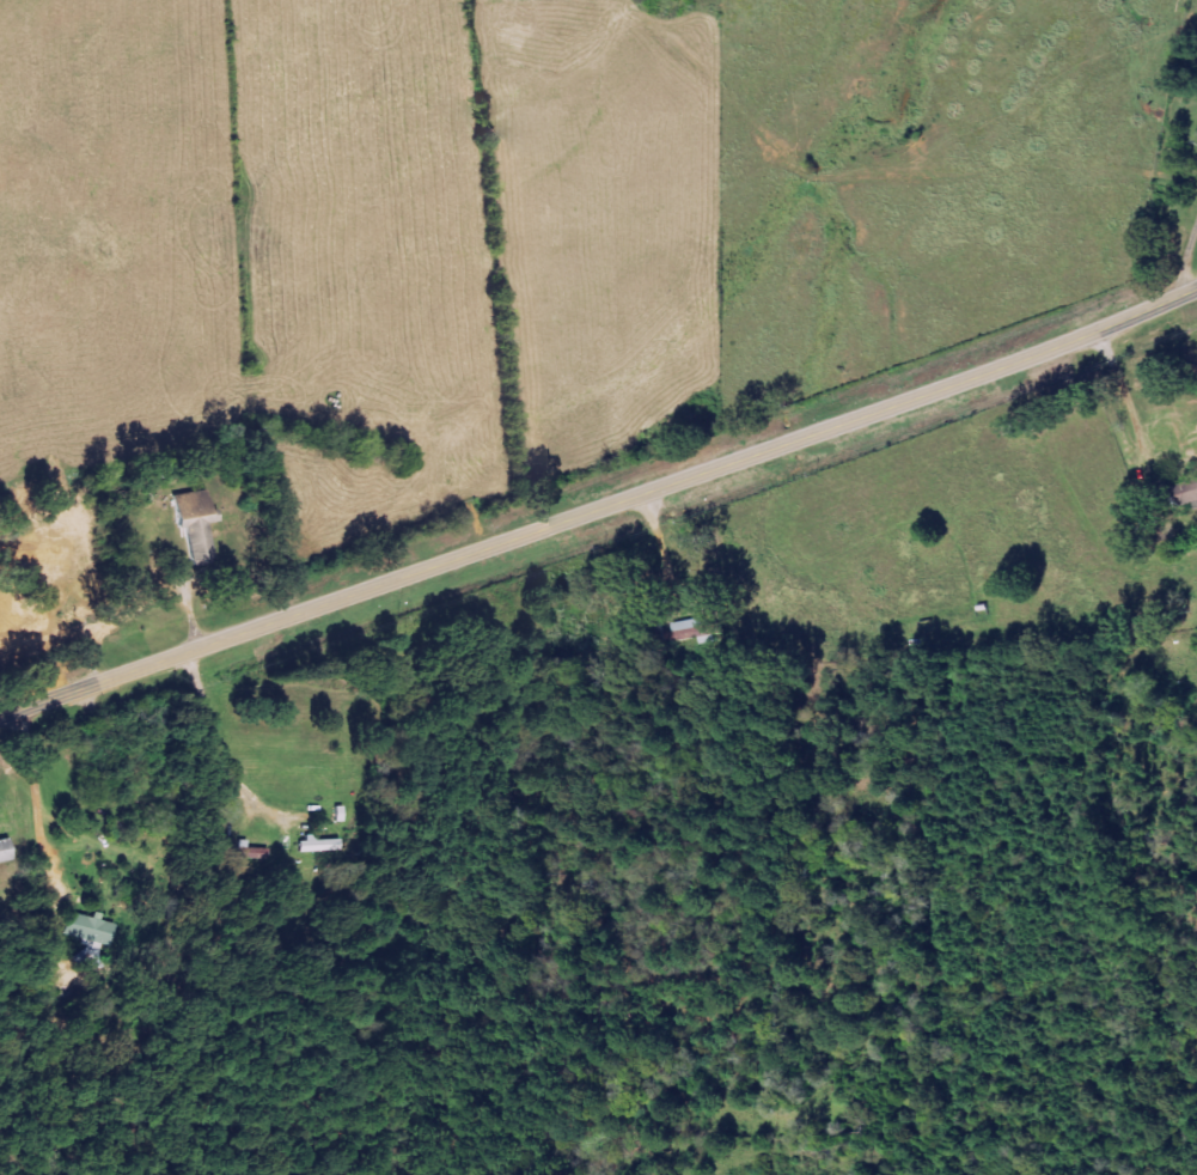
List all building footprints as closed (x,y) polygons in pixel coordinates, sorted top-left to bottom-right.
[(1196,502),(1196,479),(1161,492),(1168,512),(1196,502)] [(213,560),(207,524),(217,522),(215,511),(210,512),(206,491),(174,496),(186,564),(213,560)] [(700,645),(713,643),(710,627),(703,628),(702,619),(672,624),(675,644),(699,639),(700,645)] [(339,840),(313,841),(313,838),(297,839),(298,853),(339,851),(339,840)] [(8,840),(0,841),(0,863),(11,861),(8,840)] [(91,918),(68,913),(63,935),(112,946),(117,923),(91,917),(91,918)] [(100,967),(104,945),(86,942),(82,964),(100,967)]
